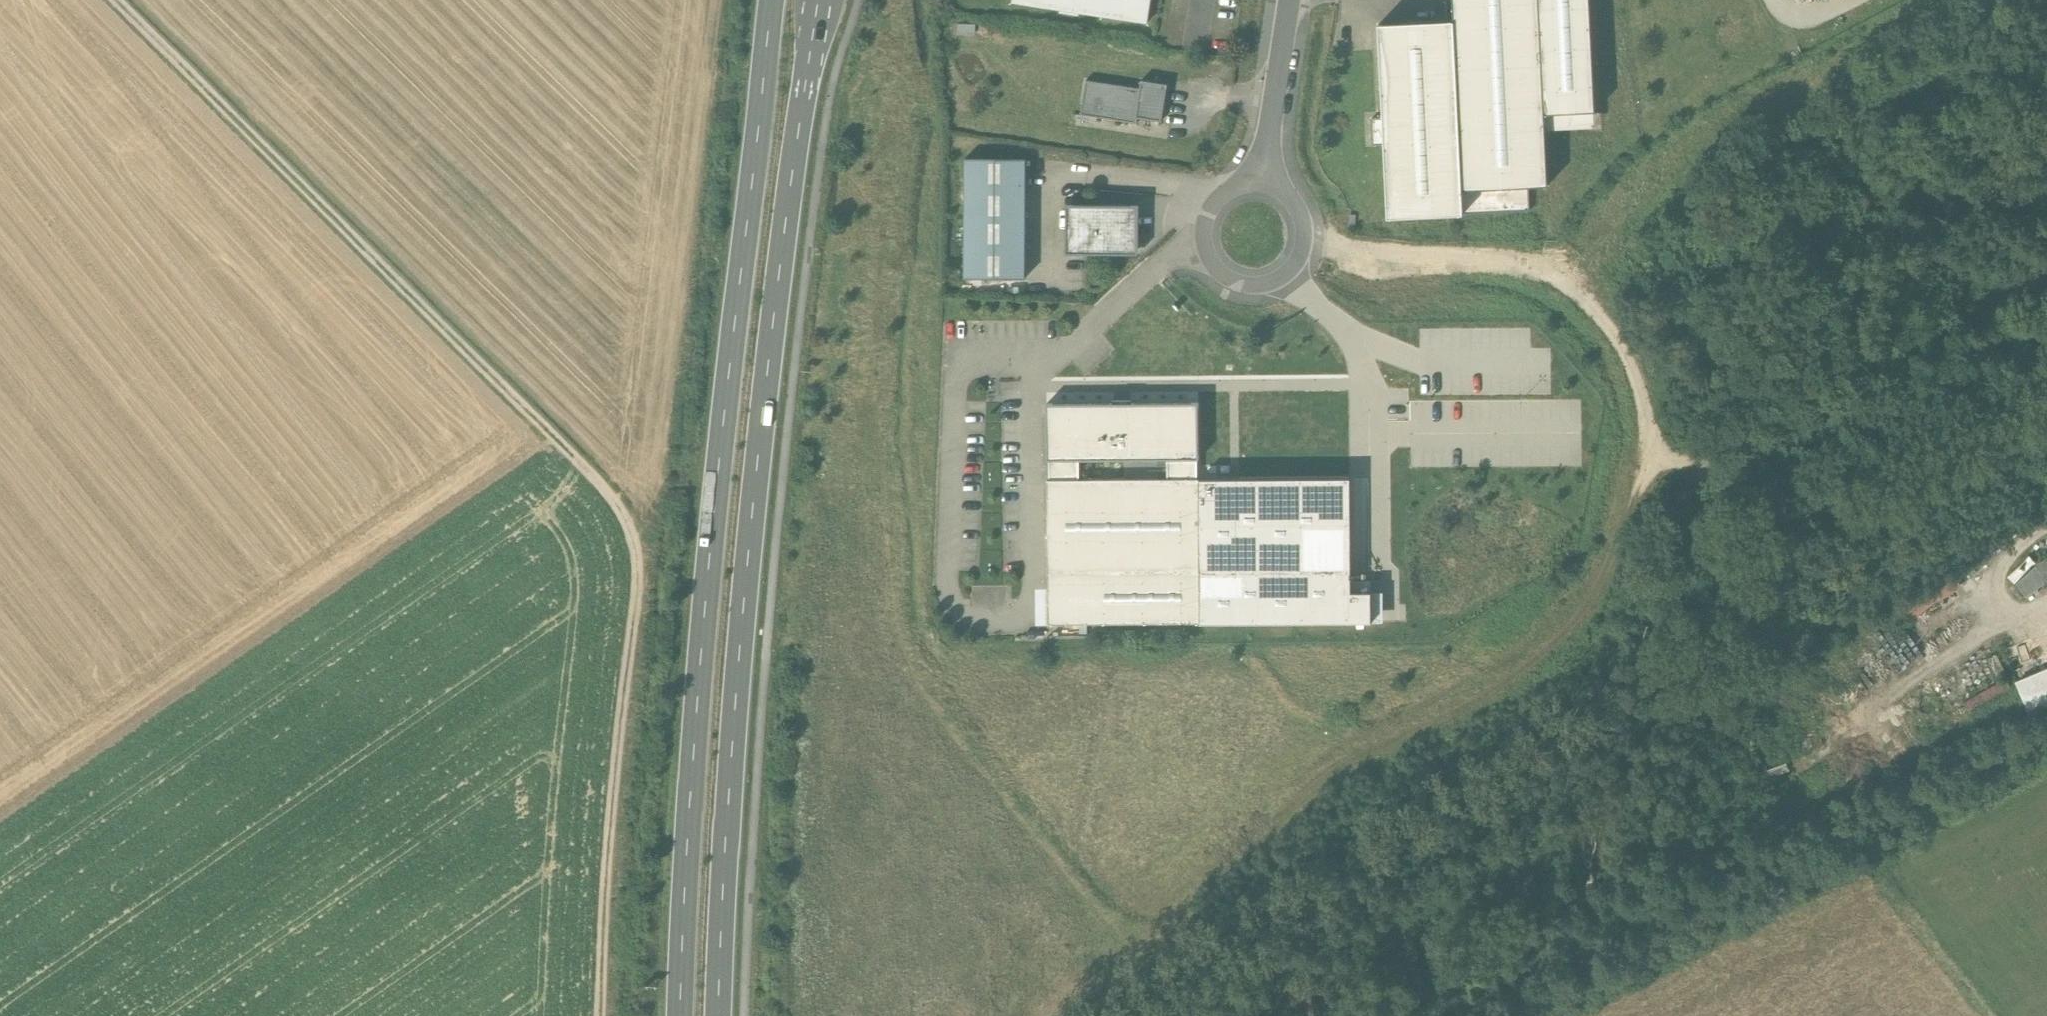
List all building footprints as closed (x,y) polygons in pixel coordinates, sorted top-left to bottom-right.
[(1013,3),(1148,24),(1152,0),(1013,0),(1013,3)] [(1378,26),(1383,119),(1371,119),(1372,146),(1385,145),(1389,218),(1531,211),(1529,187),(1549,186),(1545,115),(1539,0),(1453,0),(1454,22),(1378,26)] [(1545,115),(1596,113),(1591,0),(1539,0),(1545,115)] [(1138,119),(1162,122),(1168,85),(1142,81),(1140,90),(1086,81),(1081,115),(1137,124),(1138,119)] [(1026,159),(966,159),(965,279),(1026,279),(1026,159)] [(1066,255),(1139,255),(1139,206),(1067,206),(1066,255)] [(1200,624),(1199,480),(1198,480),(1197,460),(1200,460),(1199,404),(1047,405),(1047,462),(1049,462),(1050,481),(1048,481),(1049,625),(1200,624)] [(1351,479),(1199,480),(1200,624),(1372,623),(1372,593),(1352,593),(1351,479)] [(2014,584),(2025,600),(2046,584),(2046,583),(2046,559),(2036,564),(2014,584)] [(2015,684),(2029,718),(2046,710),(2046,671),(2015,684)]
